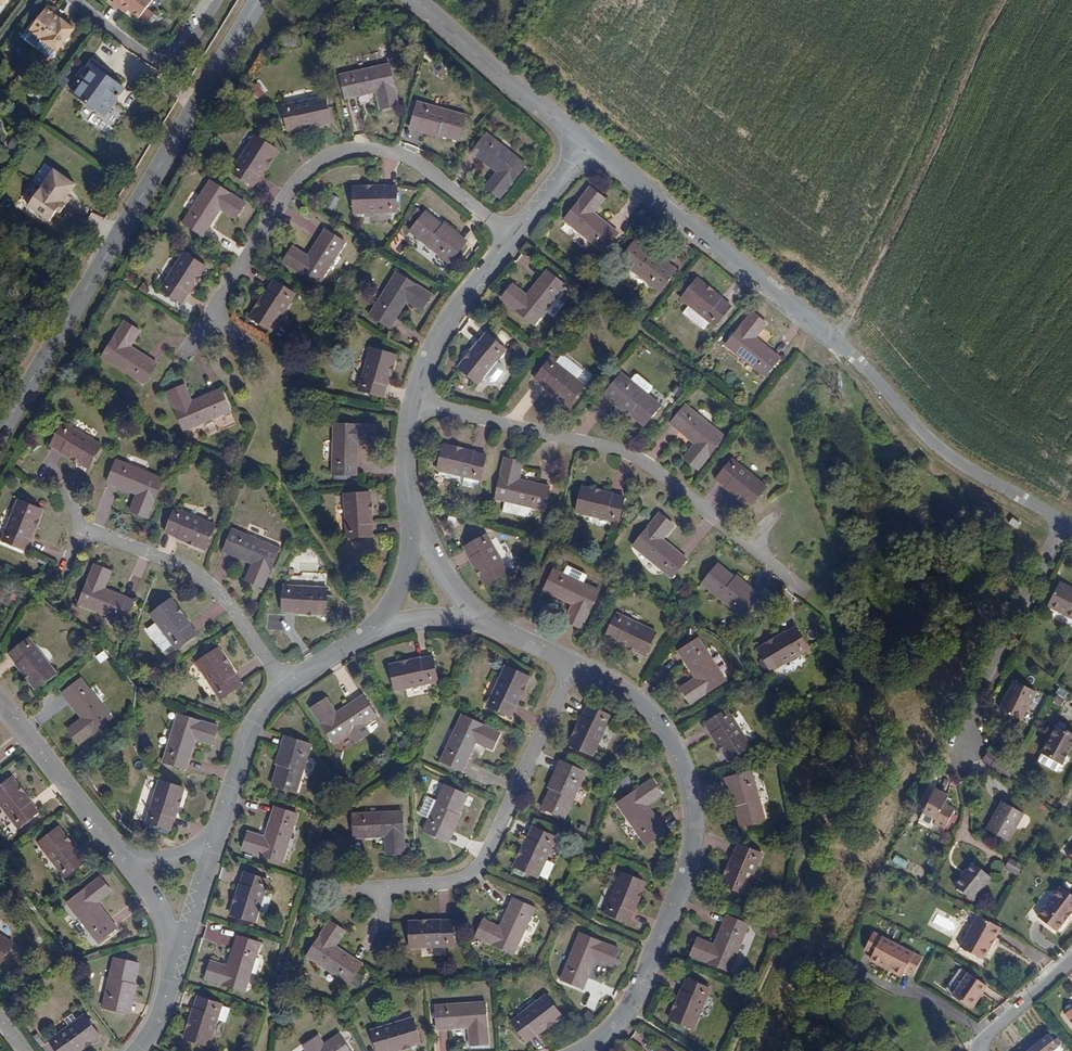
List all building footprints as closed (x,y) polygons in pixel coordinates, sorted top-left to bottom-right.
[(108,0),(122,11),(125,7),(135,15),(147,0),(108,0)] [(47,10),(41,5),(24,26),(51,48),(68,26),(62,21),(64,18),(49,7),(47,10)] [(390,63),(341,74),(345,98),(376,92),(380,109),(398,105),(390,63)] [(73,89),(105,113),(125,89),(92,64),(73,89)] [(257,99),(265,92),(257,81),(249,87),(257,99)] [(326,97),(285,104),(289,130),(330,122),(326,97)] [(355,133),(365,131),(356,97),(346,100),(355,133)] [(466,115),(417,101),(410,127),(459,140),(466,115)] [(487,133),(471,152),(497,172),(485,187),(499,198),(528,164),(487,133)] [(277,150),(256,136),(233,173),(254,186),(277,150)] [(29,203),(54,214),(59,202),(63,204),(70,187),(67,185),(72,173),(48,162),(29,203)] [(246,203),(211,180),(184,221),(204,234),(221,209),(237,218),(246,203)] [(395,185),(352,187),(353,213),(396,212),(395,185)] [(605,198),(591,187),(564,220),(604,252),(619,234),(593,213),(605,198)] [(332,194),(325,206),(333,209),(339,198),(332,194)] [(465,242),(425,210),(409,231),(450,262),(465,242)] [(293,245),(282,261),(317,284),(344,242),(325,229),(308,255),(293,245)] [(678,269),(638,238),(621,259),(661,290),(678,269)] [(185,253),(161,289),(182,303),(206,266),(185,253)] [(535,324),(566,286),(548,271),(529,295),(513,283),(502,298),(535,324)] [(432,294),(398,272),(370,315),(390,327),(407,300),(423,309),(432,294)] [(731,305),(697,278),(681,298),(714,325),(731,305)] [(273,281),(250,317),(271,331),(295,295),(273,281)] [(767,322),(752,310),(725,344),(765,376),(780,357),(756,337),(767,322)] [(125,320),(102,355),(144,383),(156,364),(130,347),(140,331),(125,320)] [(486,333),(457,368),(478,384),(506,349),(486,333)] [(396,355),(372,348),(360,390),(383,397),(396,355)] [(552,360),(536,380),(570,406),(586,387),(552,360)] [(660,405),(621,374),(605,393),(644,425),(660,405)] [(184,385),(167,392),(182,430),(230,411),(221,389),(191,401),(184,385)] [(725,437),(686,406),(670,425),(695,444),(685,459),(699,470),(725,437)] [(101,445),(62,422),(50,443),(88,466),(101,445)] [(377,425),(335,424),(333,474),(356,474),(357,442),(377,442),(377,425)] [(488,467),(445,457),(440,481),(482,491),(488,467)] [(732,458),(717,478),(751,505),(766,486),(732,458)] [(163,479),(116,461),(108,482),(138,494),(131,511),(147,518),(163,479)] [(508,471),(499,511),(547,523),(552,500),(521,492),(525,474),(508,471)] [(369,492),(344,494),(347,538),(373,536),(369,492)] [(627,510),(585,500),(579,525),(622,535),(627,510)] [(19,501),(2,541),(24,550),(41,510),(19,501)] [(215,526),(174,509),(165,532),(205,549),(215,526)] [(662,526),(636,558),(674,589),(689,571),(665,551),(676,537),(662,526)] [(279,548),(233,530),(224,552),(253,564),(246,581),(263,588),(279,548)] [(489,546),(468,558),(490,597),(512,584),(489,546)] [(111,572),(94,565),(78,603),(126,623),(135,602),(104,589),(111,572)] [(761,609),(722,577),(706,596),(745,628),(761,609)] [(1057,579),(1043,602),(1071,619),(1071,617),(1071,588),(1057,579)] [(603,601),(558,580),(547,602),(577,616),(569,633),(584,641),(603,601)] [(325,589),(284,586),(283,611),(324,613),(325,589)] [(171,599),(152,613),(178,648),(197,634),(171,599)] [(661,645),(621,626),(610,649),(650,668),(661,645)] [(30,639),(10,654),(36,688),(56,673),(30,639)] [(812,664),(798,641),(760,664),(774,686),(812,664)] [(218,649),(197,662),(220,699),(241,685),(218,649)] [(104,651),(95,656),(100,663),(109,658),(104,651)] [(729,693),(703,652),(682,664),(699,692),(685,701),(693,715),(729,693)] [(440,694),(436,670),(393,678),(398,703),(440,694)] [(511,680),(491,720),(513,730),(533,690),(511,680)] [(112,719),(83,682),(65,695),(83,718),(68,729),(79,744),(112,719)] [(1018,684),(1002,713),(1022,725),(1039,696),(1018,684)] [(1061,687),(1052,701),(1061,707),(1070,692),(1061,687)] [(329,709),(313,719),(335,754),(377,727),(364,706),(338,723),(329,709)] [(179,714),(163,761),(186,769),(195,739),(212,744),(218,726),(179,714)] [(614,731),(591,721),(573,759),(596,770),(614,731)] [(1047,747),(1047,748),(1042,755),(1061,766),(1065,759),(1066,759),(1071,748),(1071,726),(1063,721),(1047,747)] [(754,760),(730,724),(709,737),(733,773),(754,760)] [(465,728),(444,772),(465,782),(479,754),(495,762),(503,745),(465,728)] [(315,756),(292,749),(277,796),(299,803),(315,756)] [(566,775),(544,821),(567,831),(588,785),(566,775)] [(183,789),(160,781),(147,822),(170,830),(183,789)] [(768,836),(755,786),(731,792),(744,842),(768,836)] [(22,836),(42,821),(16,788),(0,800),(0,807),(22,836)] [(655,793),(620,816),(649,859),(668,846),(650,818),(665,809),(655,793)] [(934,794),(922,818),(935,824),(933,828),(944,834),(954,814),(944,809),(948,801),(934,794)] [(470,809),(447,798),(426,842),(449,853),(470,809)] [(1005,803),(987,832),(1007,844),(1025,816),(1005,803)] [(288,871),(303,824),(281,817),(271,847),(253,841),(247,859),(288,871)] [(405,824),(354,826),(355,850),(387,849),(388,866),(407,865),(405,824)] [(62,837),(43,852),(68,886),(88,871),(62,837)] [(558,850),(536,839),(518,879),(540,890),(558,850)] [(1061,856),(1068,861),(1071,856),(1071,842),(1061,856)] [(1010,858),(1004,868),(1017,876),(1023,866),(1010,858)] [(765,868),(742,859),(725,900),(748,909),(765,868)] [(963,878),(957,886),(976,901),(993,880),(976,867),(966,879),(963,878)] [(1050,926),(1059,916),(1056,914),(1062,906),(1065,908),(1071,899),(1071,895),(1054,881),(1048,889),(1031,911),(1050,926)] [(274,890),(251,883),(237,924),(261,931),(274,890)] [(627,884),(609,926),(631,934),(649,894),(627,884)] [(104,886),(73,912),(103,951),(121,937),(102,911),(115,901),(104,886)] [(479,948),(516,964),(536,920),(515,910),(503,938),(486,931),(479,948)] [(983,962),(1002,932),(980,918),(961,949),(983,962)] [(694,969),(732,985),(752,939),(730,930),(718,959),(701,952),(694,969)] [(347,943),(332,933),(308,968),(350,996),(364,976),(338,958),(347,943)] [(455,933),(411,934),(412,958),(456,957),(455,933)] [(923,962),(873,937),(865,953),(875,958),(872,961),(904,978),(907,973),(915,977),(923,962)] [(0,943),(0,973),(5,976),(18,955),(0,943)] [(622,962),(583,945),(564,991),(585,1000),(597,971),(615,978),(622,962)] [(251,1002),(267,953),(244,947),(234,977),(216,972),(210,990),(251,1002)] [(144,975),(120,969),(109,1018),(134,1023),(144,975)] [(965,972),(951,998),(966,1008),(976,992),(980,994),(986,985),(965,972)] [(970,1010),(980,994),(976,992),(966,1008),(970,1010)] [(673,1033),(697,1042),(713,1003),(689,993),(673,1033)] [(1071,1014),(1071,994),(1062,1001),(1071,1014)] [(514,1034),(527,1050),(533,1050),(565,1026),(549,1006),(514,1034)] [(204,1009),(190,1050),(192,1050),(217,1050),(229,1016),(204,1009)] [(438,1018),(439,1041),(472,1039),(472,1050),(489,1050),(487,1015),(438,1018)] [(1010,1050),(1033,1050),(1053,1035),(1045,1023),(1010,1050)] [(56,1050),(97,1050),(103,1046),(89,1027),(56,1050)] [(375,1041),(378,1050),(423,1050),(417,1029),(375,1041)] [(1065,1037),(1056,1045),(1060,1050),(1065,1046),(1069,1042),(1065,1037)]
